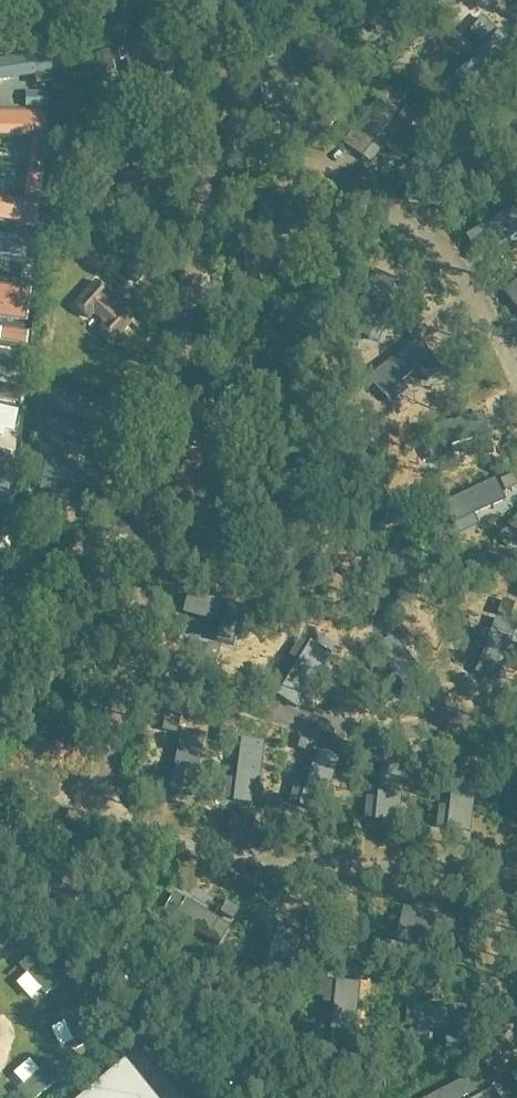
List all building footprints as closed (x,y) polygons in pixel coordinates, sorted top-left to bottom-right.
[(481,47),(452,77),(468,92),(513,46),(484,17),(468,33),(481,47)] [(120,61),(127,59),(137,57),(142,80),(173,74),(169,51),(158,54),(155,42),(124,48),(118,50),(120,61)] [(0,67),(0,86),(29,86),(29,67),(0,67)] [(0,102),(25,98),(24,87),(0,90),(0,99),(0,102)] [(0,145),(59,147),(60,123),(1,121),(0,145)] [(30,146),(0,146),(0,153),(0,170),(29,170),(30,146)] [(41,179),(57,179),(56,148),(41,149),(41,179)] [(139,207),(171,201),(167,179),(156,181),(154,169),(122,176),(124,187),(135,185),(139,207)] [(17,204),(18,187),(0,187),(0,203),(17,204)] [(260,195),(264,238),(275,237),(274,226),(297,224),(295,206),(306,205),(305,191),(260,195)] [(46,239),(49,213),(0,208),(0,234),(46,239)] [(89,317),(122,359),(147,339),(114,297),(89,317)] [(43,299),(0,298),(0,332),(41,334),(43,299)] [(13,357),(39,360),(40,344),(15,341),(13,357)] [(21,495),(0,479),(0,512),(6,516),(21,495)] [(508,505),(498,481),(440,504),(450,528),(508,505)] [(97,499),(37,482),(32,499),(92,516),(97,499)] [(25,551),(7,545),(0,568),(0,591),(12,594),(25,551)] [(505,776),(515,781),(516,777),(516,766),(510,763),(505,776)] [(296,773),(279,777),(281,789),(299,785),(296,773)] [(187,814),(187,802),(169,802),(169,813),(187,814)] [(173,891),(158,915),(219,952),(233,928),(173,891)] [(7,949),(17,931),(0,922),(0,946),(7,949)] [(40,956),(26,969),(47,991),(60,978),(40,956)] [(20,992),(34,1002),(43,990),(29,980),(20,992)] [(62,1051),(75,1045),(68,1030),(55,1036),(62,1051)] [(128,1061),(82,1097),(157,1097),(128,1061)] [(28,1083),(40,1073),(32,1063),(20,1073),(28,1083)] [(68,1084),(51,1067),(25,1092),(31,1097),(54,1097),(68,1084)] [(429,1097),(497,1097),(491,1087),(495,1085),(486,1068),(429,1097)]
